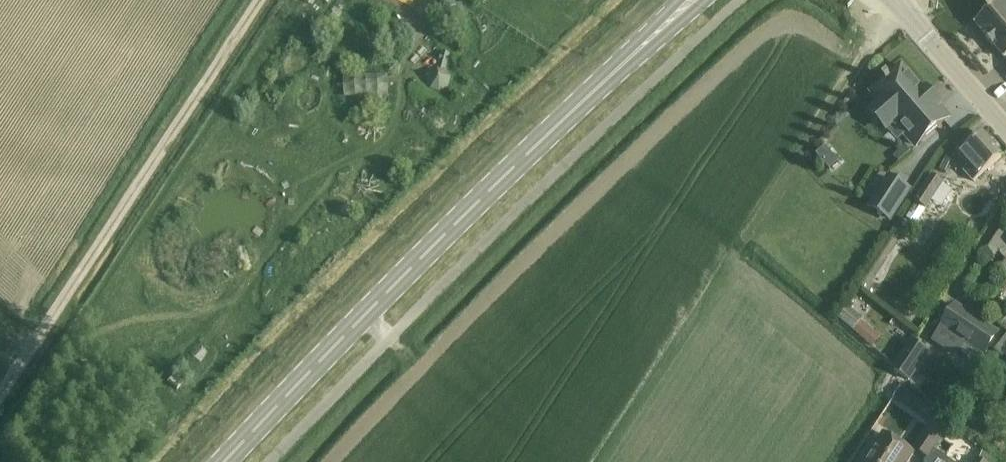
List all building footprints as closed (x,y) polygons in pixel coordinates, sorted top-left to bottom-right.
[(992,10),(977,23),(988,37),(987,38),(994,45),(995,45),(1005,58),(1005,0),(1004,0),(992,10)] [(449,54),(442,52),(437,67),(436,67),(428,71),(425,80),(430,89),(439,91),(447,87),(450,78),(445,69),(449,54)] [(886,83),(873,93),(906,132),(905,133),(916,146),(946,121),(935,108),(940,104),(929,90),(924,94),(902,68),(889,79),(888,78),(885,81),(886,83)] [(974,183),(988,170),(1003,157),(983,135),(958,157),(968,168),(964,172),(974,183)] [(906,146),(894,156),(900,162),(911,152),(906,146)] [(945,183),(932,175),(915,201),(927,209),(945,183)] [(890,178),(871,207),(890,220),(909,191),(890,178)] [(1001,230),(987,251),(994,259),(999,254),(1005,262),(1005,236),(1001,230)] [(849,307),(839,319),(854,331),(864,320),(849,307)] [(991,350),(1002,359),(1005,354),(1005,335),(1002,332),(1000,336),(957,308),(936,340),(958,354),(960,352),(977,363),(983,355),(986,357),(991,350)] [(910,381),(929,352),(914,342),(895,371),(910,381)] [(929,458),(946,431),(933,422),(915,449),(929,458)] [(868,458),(866,461),(908,461),(914,453),(884,434),(868,458)] [(928,461),(952,461),(935,451),(928,461)]
